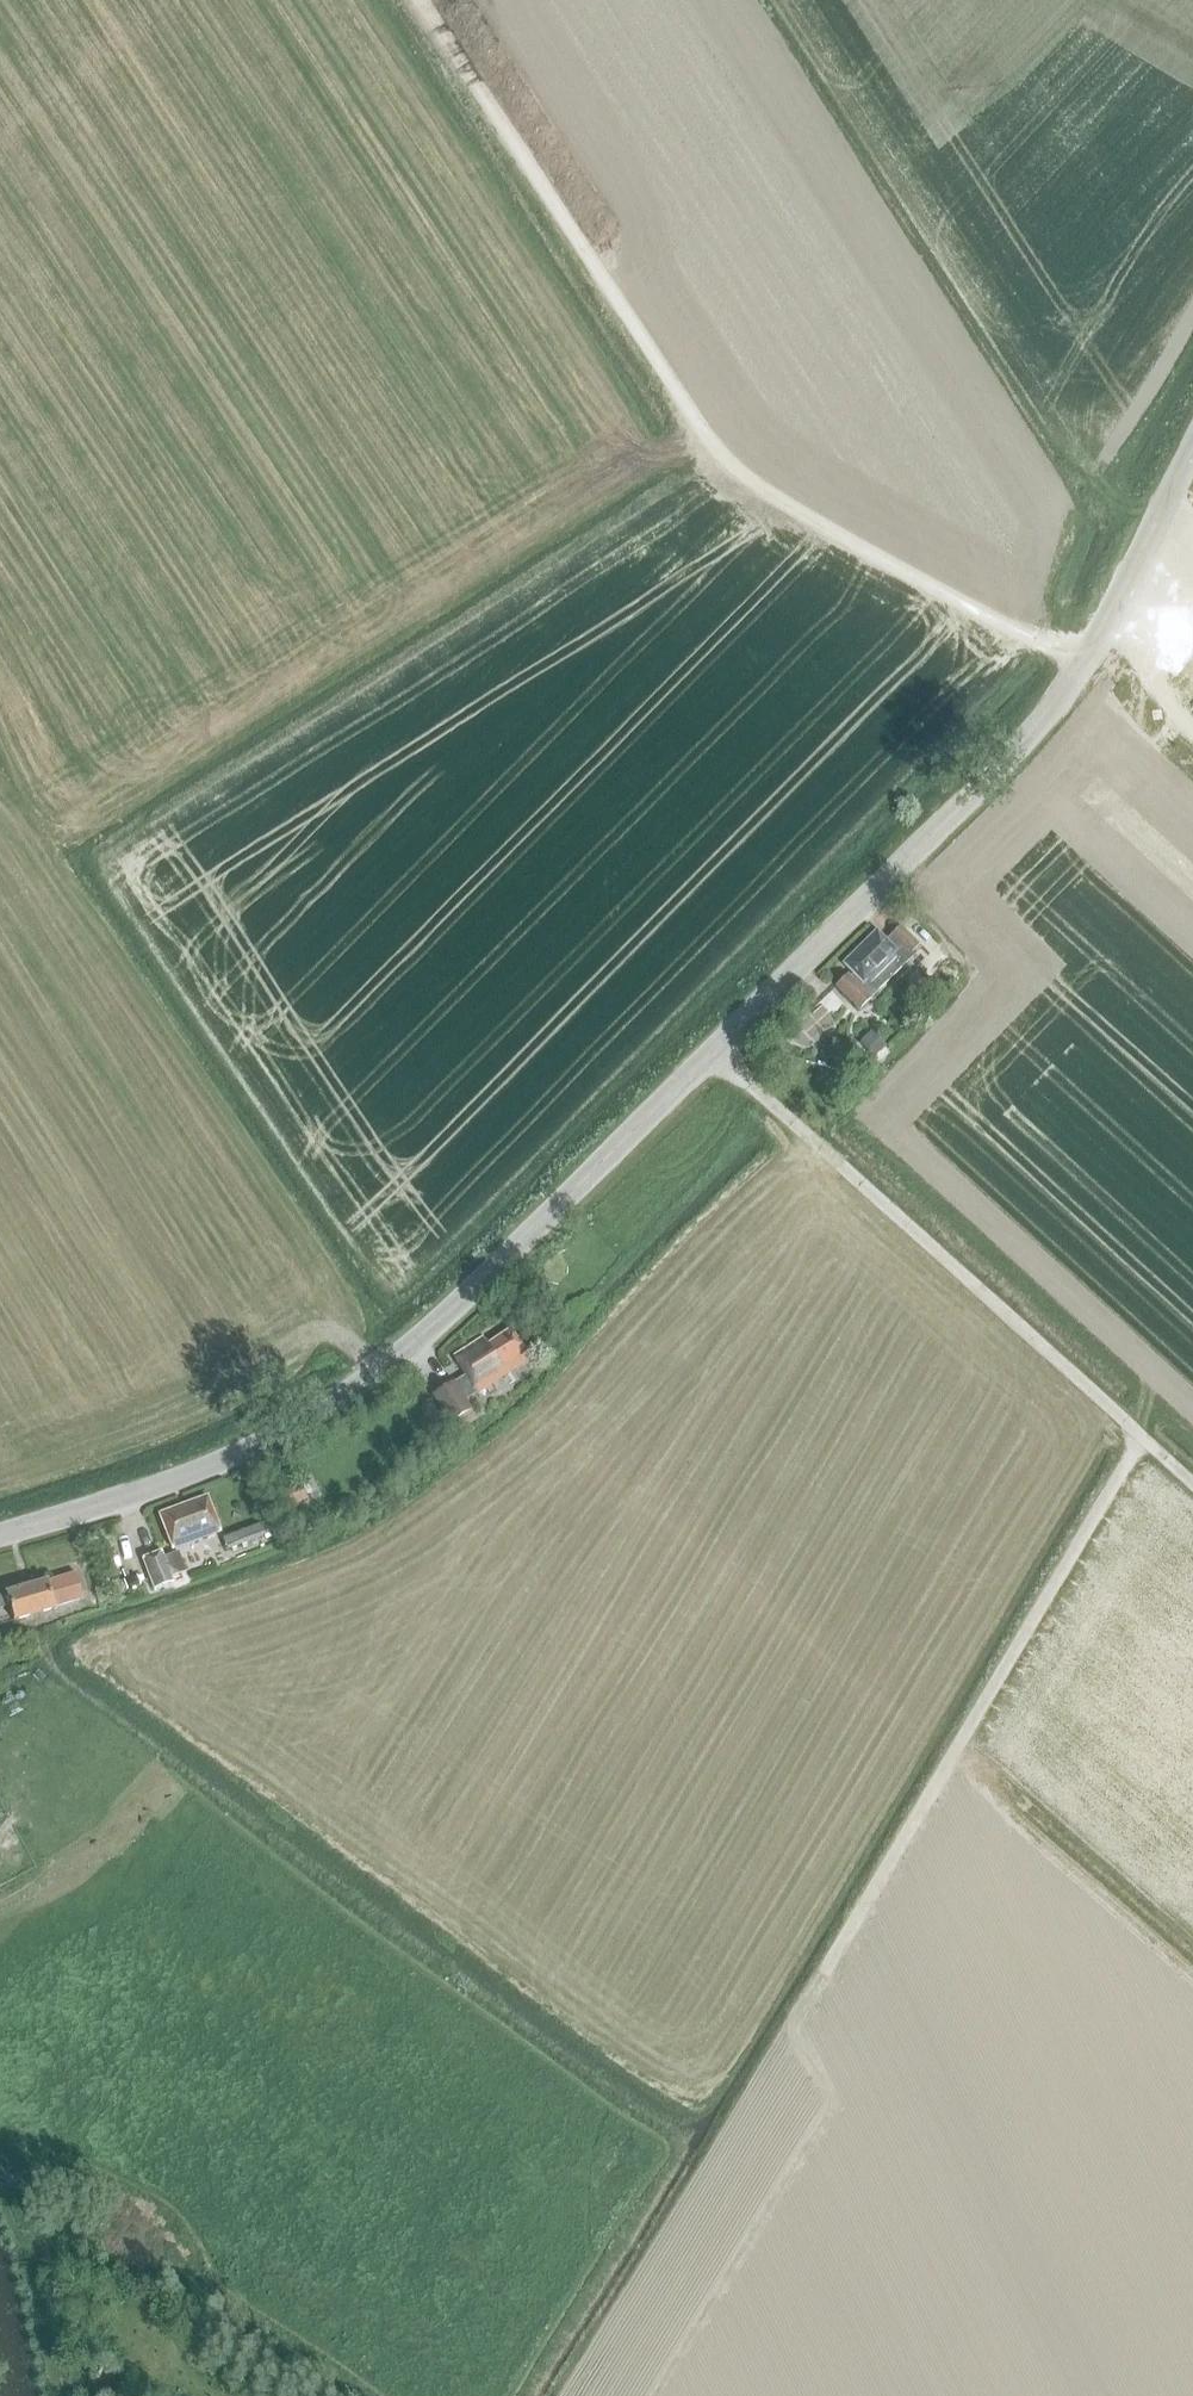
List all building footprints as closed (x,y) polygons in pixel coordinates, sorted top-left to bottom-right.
[(848,978),(845,975),(835,986),(858,1009),(916,953),(913,950),(918,945),(899,926),(884,941),(875,932),(843,964),(853,974),(848,978)] [(938,958),(954,975),(961,968),(945,952),(938,958)] [(824,1002),(805,1025),(823,1039),(842,1016),(824,1002)] [(872,1032),(860,1044),(875,1059),(887,1047),(872,1032)] [(477,1394),(528,1359),(508,1330),(487,1344),(483,1337),(453,1356),(465,1375),(453,1383),(452,1381),(431,1395),(449,1423),(470,1410),(464,1400),(476,1392),(477,1394)] [(301,1502),(292,1485),(276,1493),(284,1511),(301,1502)] [(219,1532),(206,1497),(158,1515),(172,1549),(219,1532)] [(226,1551),(278,1533),(274,1521),(222,1540),(226,1551)] [(142,1559),(153,1590),(171,1583),(169,1578),(185,1572),(177,1552),(162,1558),(160,1552),(142,1559)] [(46,1582),(46,1581),(5,1593),(5,1594),(0,1595),(0,1608),(8,1606),(13,1621),(54,1609),(54,1607),(82,1599),(75,1573),(46,1582)]
